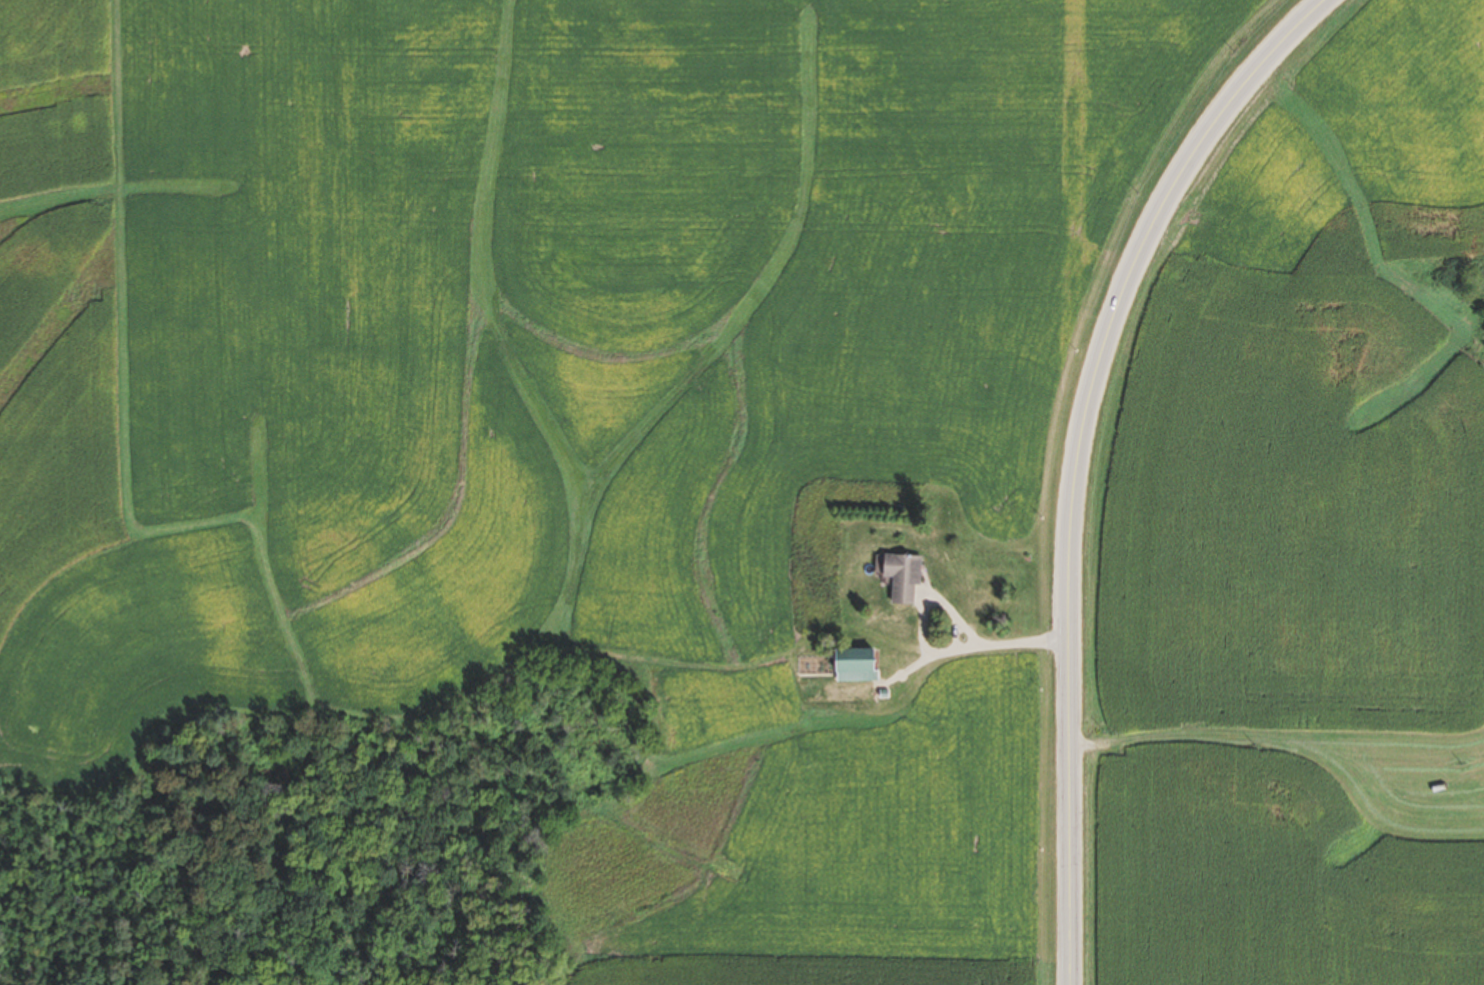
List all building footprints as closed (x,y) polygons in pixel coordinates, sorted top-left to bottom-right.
[(914,605),(915,585),(921,585),(921,556),(883,554),(882,578),(891,578),(890,604),(914,605)] [(831,648),(831,674),(850,674),(850,680),(874,680),(874,648),(831,648)]
